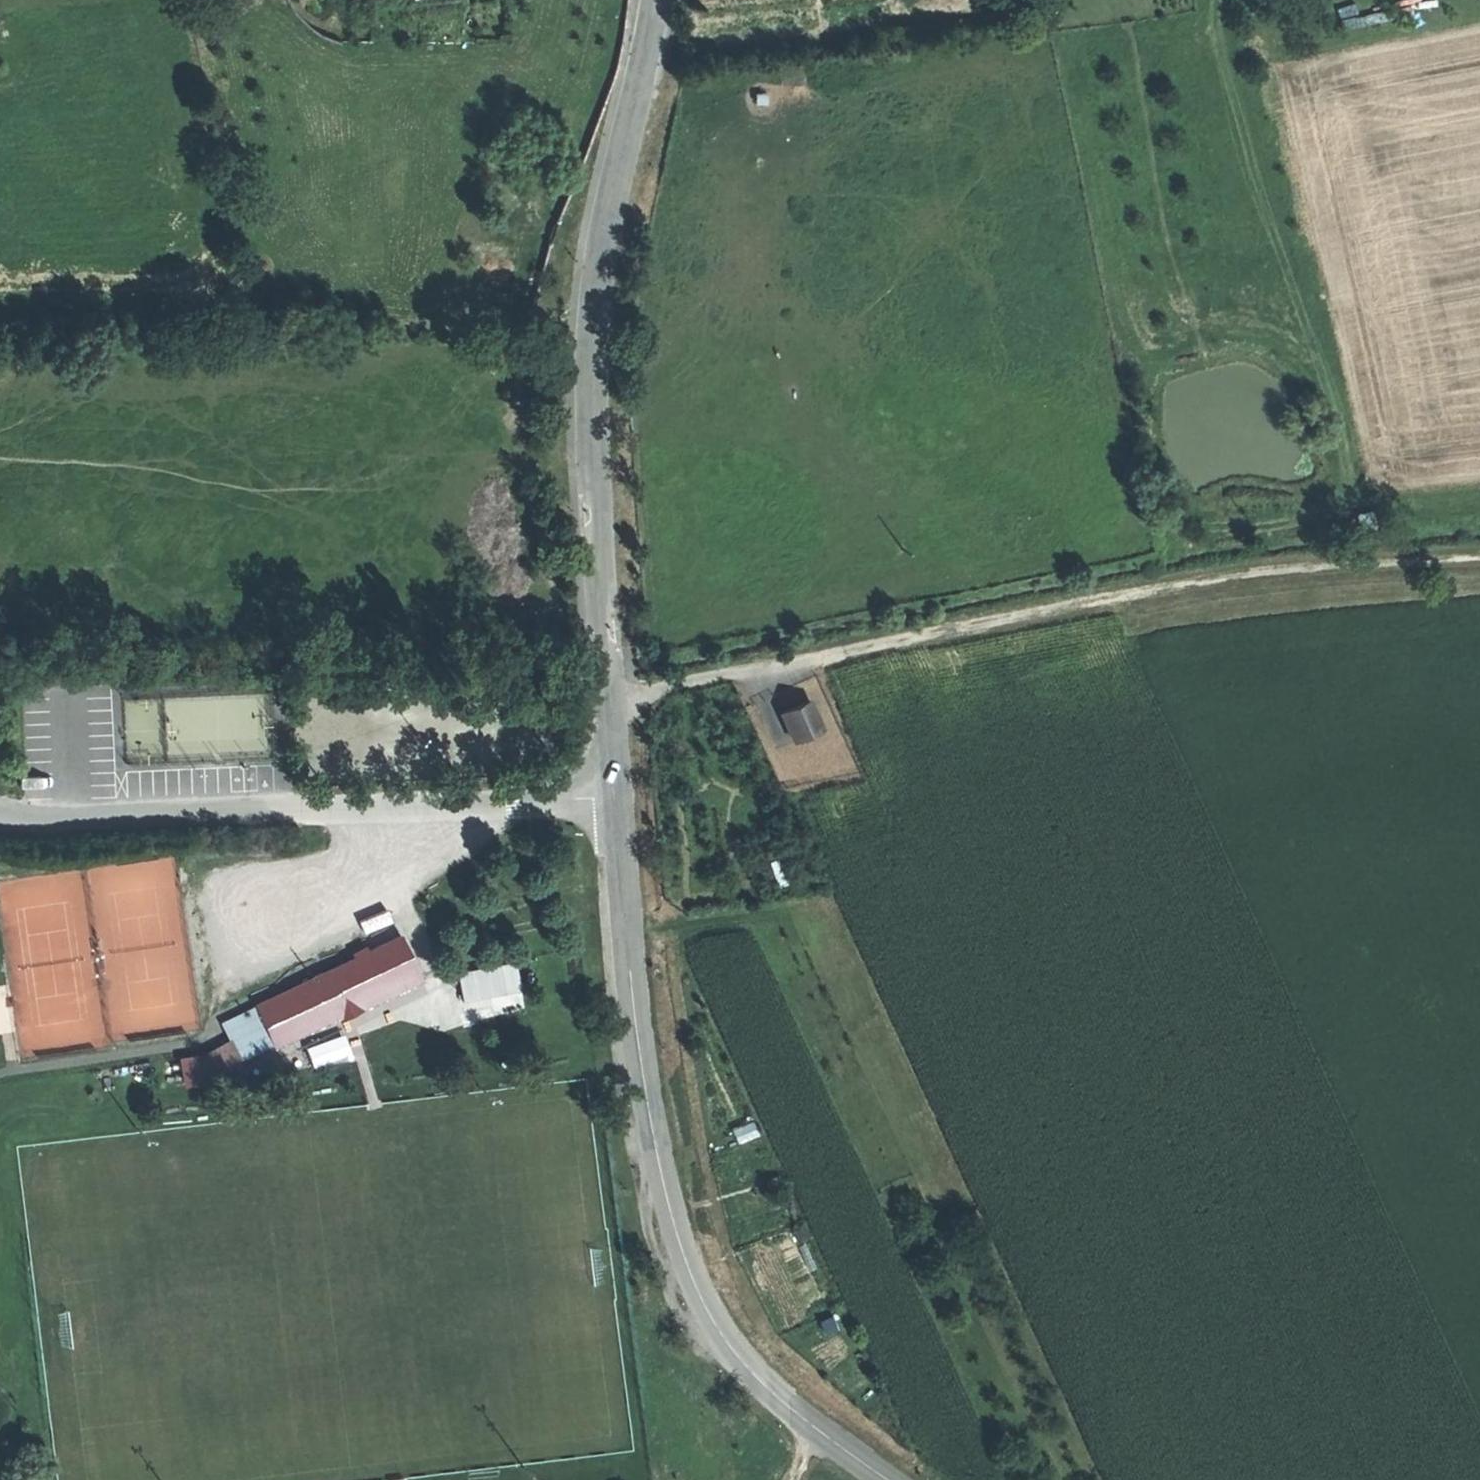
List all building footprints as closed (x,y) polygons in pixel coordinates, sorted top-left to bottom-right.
[(822,728),(810,699),(780,712),(793,741),(822,728)] [(786,855),(769,861),(776,883),(793,877),(786,855)] [(256,1005),(275,1044),(337,1014),(420,974),(402,935),(256,1005)] [(424,981),(420,974),(337,1014),(340,1021),(424,981)] [(492,1005),(489,990),(462,995),(464,1010),(492,1005)] [(230,1039),(240,1060),(275,1044),(256,1005),(222,1021),(230,1039)] [(215,1076),(240,1060),(230,1039),(203,1055),(179,1058),(183,1084),(215,1080),(215,1076)]
